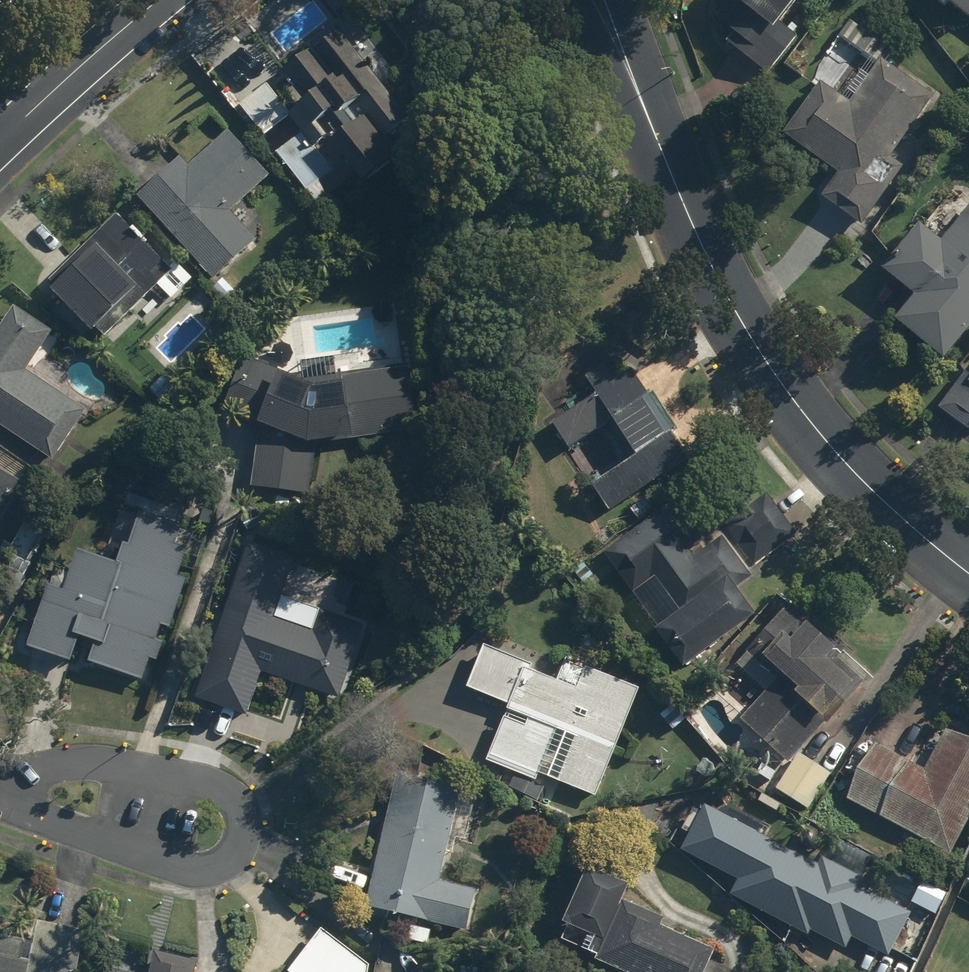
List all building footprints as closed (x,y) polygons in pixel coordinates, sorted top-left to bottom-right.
[(767,73),(797,36),(779,22),(797,0),(712,0),(710,2),(720,10),(715,16),(733,31),(725,40),(767,73)] [(943,6),(947,1),(968,17),(968,16),(968,0),(935,0),(943,6)] [(384,136),(408,118),(338,29),(285,70),(293,81),(282,89),(297,108),(288,115),(301,132),(276,151),(316,203),(341,183),(315,149),(328,139),(362,182),(398,154),(384,136)] [(821,196),(861,224),(903,165),(890,156),(933,97),(880,59),(850,101),(820,80),(782,133),(837,173),(821,196)] [(135,196),(211,280),(257,239),(231,210),(269,176),(227,129),(189,163),(181,155),(135,196)] [(968,330),(968,213),(943,247),(917,227),(879,276),(908,298),(890,322),(944,363),(968,330)] [(97,329),(104,336),(171,271),(116,214),(48,280),(56,288),(52,292),(92,334),(97,329)] [(54,461),(87,411),(25,370),(51,332),(13,307),(0,327),(0,426),(54,461)] [(607,510),(691,459),(625,351),(541,402),(569,448),(607,425),(629,461),(590,484),(607,510)] [(408,366),(301,382),(238,354),(215,403),(258,423),(253,489),(311,494),(315,444),(417,428),(408,366)] [(966,372),(942,408),(968,428),(968,375),(966,372)] [(22,484),(0,471),(0,523),(22,484)] [(673,500),(602,552),(633,595),(656,578),(682,613),(655,633),(684,673),(758,618),(737,589),(751,578),(721,538),(695,557),(690,551),(704,541),(673,500)] [(90,662),(142,680),(149,660),(157,662),(164,643),(156,640),(161,626),(171,630),(188,579),(180,576),(190,548),(178,543),(183,527),(140,512),(128,547),(124,546),(117,565),(78,552),(64,593),(49,588),(29,647),(70,661),(78,636),(97,643),(90,662)] [(323,612),(315,633),(274,618),(295,560),(250,544),(194,699),(246,718),(263,670),(342,698),(368,628),(323,612)] [(834,652),(781,607),(743,652),(776,680),(741,721),(787,761),(853,684),(826,662),(834,652)] [(586,668),(578,688),(531,670),(533,664),(485,645),(469,688),(510,704),(489,755),(597,798),(640,689),(586,668)] [(949,854),(968,817),(968,741),(945,729),(924,770),(876,745),(847,801),(949,854)] [(776,790),(808,811),(831,774),(799,754),(776,790)] [(476,890),(440,882),(460,792),(392,777),(364,908),(468,931),(476,890)] [(851,939),(888,958),(911,913),(861,887),(865,879),(822,857),(818,865),(703,805),(679,851),(736,881),(729,895),(808,936),(810,931),(845,950),(851,939)] [(617,971),(706,971),(714,953),(659,929),(663,921),(622,903),(630,886),(587,867),(562,926),(602,943),(594,962),(617,971)] [(86,930),(38,921),(34,944),(0,937),(0,971),(77,971),(86,930)] [(286,971),(287,971),(368,971),(369,967),(321,929),(286,971)] [(195,963),(155,955),(151,971),(193,971),(195,963)]
